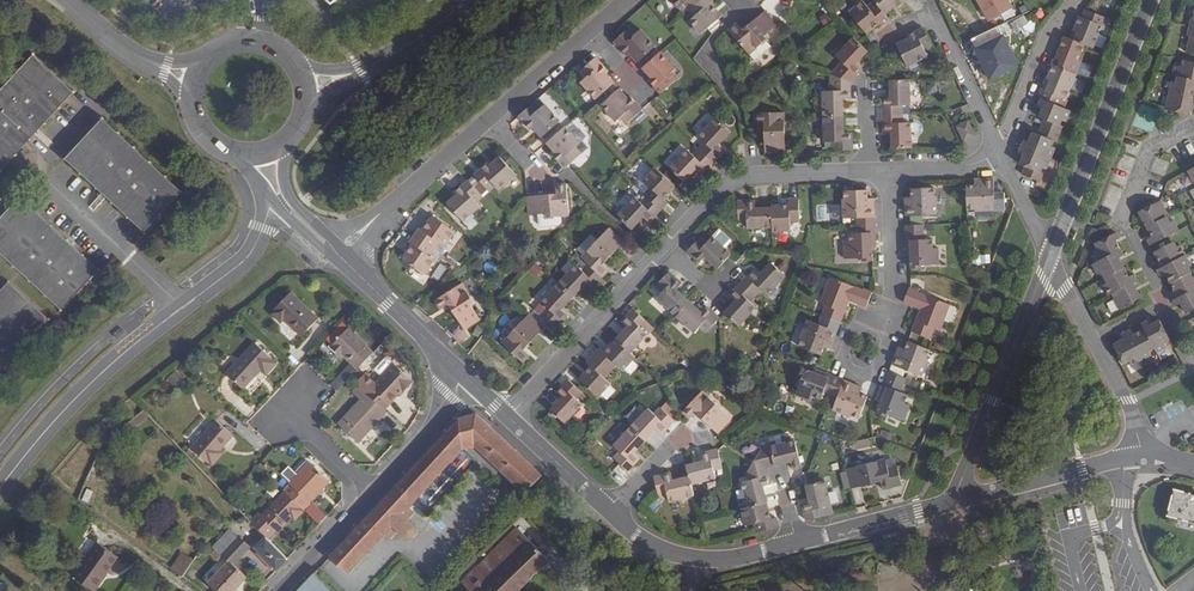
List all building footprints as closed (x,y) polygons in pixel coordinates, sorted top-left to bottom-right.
[(689,11),(703,0),(671,0),(679,10),(684,5),(689,11)] [(689,11),(695,18),(690,22),(702,35),(720,20),(722,18),(711,5),(713,3),(711,0),(703,0),(689,11)] [(876,2),(887,14),(896,7),(899,9),(910,0),(875,0),(876,2)] [(1008,0),(978,0),(988,16),(1000,9),(1002,13),(1012,7),(1008,0)] [(883,26),(891,19),(887,14),(876,2),(869,7),(865,1),(851,13),(868,34),(881,24),(883,26)] [(1014,22),(1016,21),(1026,14),(1023,8),(1010,16),(1014,22)] [(1084,45),(1093,48),(1099,34),(1096,32),(1099,24),(1103,26),(1106,19),(1086,10),(1083,18),(1079,17),(1070,39),(1084,45)] [(777,27),(765,13),(747,29),(743,32),(737,25),(729,31),(750,56),(766,42),(764,39),(777,27)] [(1026,14),(1016,21),(1022,30),(1034,22),(1028,13),(1026,14)] [(614,42),(627,56),(629,54),(638,64),(655,48),(641,31),(637,34),(631,28),(614,42)] [(924,53),(932,49),(923,30),(906,38),(907,41),(896,46),(906,68),(927,58),(924,53)] [(1070,39),(1064,37),(1052,65),(1075,75),(1081,61),(1078,60),(1084,45),(1070,39)] [(849,81),(860,71),(855,65),(869,52),(860,44),(855,39),(836,57),(842,63),(830,74),(849,81)] [(30,53),(0,85),(0,172),(40,129),(74,94),(30,53)] [(675,71),(661,54),(643,69),(651,79),(648,81),(661,95),(677,81),(672,74),(675,71)] [(606,74),(608,72),(596,59),(580,73),(586,79),(581,83),(596,100),(614,84),(606,74)] [(1178,77),(1193,80),(1193,62),(1185,61),(1184,67),(1180,66),(1178,77)] [(1065,99),(1075,75),(1052,65),(1038,99),(1041,100),(1059,106),(1062,98),(1065,99)] [(1170,93),(1193,98),(1193,94),(1193,80),(1178,77),(1177,83),(1172,82),(1170,93)] [(914,106),(913,80),(894,81),(894,98),(886,98),(887,116),(906,115),(906,106),(914,106)] [(850,99),(849,81),(830,82),(830,91),(823,92),(824,117),(844,117),(843,100),(850,99)] [(626,125),(642,111),(630,97),(628,99),(619,90),(601,106),(616,123),(621,119),(626,125)] [(1170,93),(1166,110),(1190,115),(1192,105),(1193,98),(1170,93)] [(1066,121),(1070,111),(1059,106),(1041,100),(1039,105),(1043,107),(1040,115),(1046,117),(1042,127),(1059,134),(1062,128),(1059,126),(1062,119),(1066,121)] [(535,102),(519,116),(531,130),(533,128),(542,138),(559,122),(545,105),(540,108),(535,102)] [(1150,132),(1159,110),(1141,103),(1132,125),(1150,132)] [(785,153),(784,114),(756,115),(756,125),(764,125),(765,154),(785,153)] [(906,115),(887,116),(887,132),(895,132),(895,149),(915,148),(914,123),(906,123),(906,115)] [(978,130),(970,115),(957,121),(966,137),(978,130)] [(844,117),(824,117),(825,144),(833,143),(833,151),(845,151),(853,151),(853,134),(844,134),(844,117)] [(697,149),(712,163),(725,150),(718,144),(730,133),(716,120),(699,137),(704,143),(697,149)] [(137,229),(140,232),(177,192),(106,124),(68,164),(100,194),(105,199),(137,229)] [(565,169),(568,166),(581,155),(574,147),(579,144),(565,127),(547,143),(555,153),(553,156),(565,169)] [(1056,142),(1059,134),(1042,127),(1039,134),(1033,132),(1029,142),(1025,141),(1022,147),(1052,158),(1056,147),(1051,146),(1054,141),(1056,142)] [(833,143),(825,144),(826,152),(833,151),(833,143)] [(1026,167),(1023,175),(1040,181),(1043,174),(1041,172),(1043,167),(1047,168),(1052,158),(1022,147),(1020,152),(1025,154),(1020,165),(1026,167)] [(701,174),(712,163),(697,149),(692,155),(687,150),(669,169),(683,183),(696,169),(701,174)] [(474,175),(488,191),(495,186),(498,190),(515,175),(500,157),(490,166),(488,163),(474,175)] [(646,197),(660,210),(667,203),(662,199),(675,187),(655,168),(643,181),(650,188),(643,194),(646,197)] [(993,210),(993,178),(973,179),(973,186),(965,186),(966,210),(974,209),(974,211),(993,210)] [(482,197),(468,181),(454,192),(456,195),(447,203),(463,221),(480,207),(476,202),(482,197)] [(569,216),(567,184),(555,185),(556,194),(527,197),(529,216),(547,215),(547,219),(569,216)] [(933,187),(909,188),(910,198),(904,198),(905,217),(936,216),(936,196),(933,195),(933,187)] [(867,199),(867,190),(843,192),(844,200),(842,200),(843,220),(857,219),(875,218),(874,198),(867,199)] [(617,217),(631,230),(643,217),(649,223),(660,210),(646,197),(640,203),(635,198),(617,217)] [(62,310),(98,272),(65,242),(60,237),(27,206),(19,199),(0,219),(0,253),(62,310)] [(790,205),(772,206),(772,209),(773,229),(773,232),(790,232),(791,223),(800,223),(800,200),(790,200),(790,205)] [(1167,217),(1158,201),(1137,212),(1146,228),(1165,218),(1167,217)] [(773,229),(772,209),(755,209),(755,202),(738,202),(739,222),(747,221),(747,229),(773,229)] [(415,235),(435,249),(440,242),(445,245),(455,231),(433,215),(423,229),(421,227),(415,235)] [(857,219),(856,226),(857,234),(848,234),(849,243),(844,243),(845,260),(861,259),(861,262),(873,262),(873,249),(876,249),(875,218),(857,219)] [(1165,218),(1146,228),(1150,237),(1146,239),(1149,246),(1177,231),(1171,221),(1167,223),(1165,218)] [(924,239),(923,225),(905,226),(906,256),(910,256),(911,269),(922,268),(922,265),(938,265),(938,248),(933,248),(932,239),(924,239)] [(587,264),(601,278),(608,270),(602,265),(623,243),(608,229),(581,258),(587,264)] [(1118,239),(1115,233),(1093,245),(1096,250),(1092,252),(1098,262),(1119,251),(1114,241),(1118,239)] [(430,255),(435,249),(415,235),(410,242),(413,244),(403,257),(425,273),(435,259),(430,255)] [(731,255),(711,237),(706,242),(701,237),(688,251),(700,263),(705,257),(718,269),(731,255)] [(1153,264),(1156,269),(1184,255),(1179,245),(1175,248),(1172,242),(1152,252),(1158,262),(1153,264)] [(1119,251),(1098,262),(1091,265),(1096,276),(1100,273),(1103,279),(1123,268),(1118,259),(1122,257),(1119,251)] [(990,255),(972,256),(972,264),(990,264),(990,255)] [(1163,273),(1169,283),(1188,273),(1189,272),(1187,267),(1189,266),(1184,255),(1156,269),(1159,275),(1163,273)] [(528,271),(537,277),(542,269),(534,263),(528,271)] [(438,281),(446,269),(439,264),(431,277),(438,281)] [(558,284),(573,298),(584,285),(590,290),(601,278),(587,264),(581,271),(576,266),(558,284)] [(742,283),(756,296),(763,290),(767,295),(785,277),(771,264),(760,276),(754,271),(742,283)] [(1123,268),(1103,279),(1106,284),(1102,286),(1107,296),(1114,292),(1135,281),(1132,275),(1128,278),(1123,268)] [(675,316),(688,301),(675,289),(681,283),(669,272),(655,286),(661,291),(655,297),(675,316)] [(1172,300),(1193,289),(1193,276),(1191,278),(1188,273),(1169,283),(1174,293),(1169,295),(1172,300)] [(822,317),(841,324),(850,301),(867,308),(873,292),(863,288),(863,290),(831,278),(820,305),(826,307),(822,317)] [(1135,281),(1114,292),(1117,298),(1113,300),(1118,310),(1139,299),(1134,289),(1139,287),(1135,281)] [(460,283),(434,300),(440,310),(447,305),(463,329),(479,319),(469,303),(472,301),(460,283)] [(732,305),(725,313),(739,326),(756,307),(751,303),(756,296),(742,283),(731,295),(736,301),(732,305)] [(52,321),(12,284),(0,297),(0,379),(52,321)] [(561,311),(573,298),(558,284),(540,303),(546,309),(541,315),(555,329),(566,316),(561,311)] [(918,291),(910,287),(904,303),(921,309),(912,332),(931,339),(935,329),(940,331),(950,305),(918,292),(918,291)] [(1184,314),(1193,309),(1193,289),(1172,300),(1175,306),(1179,304),(1184,314)] [(317,317),(288,290),(272,307),(273,309),(270,312),(280,321),(283,318),(300,334),(317,317)] [(702,314),(688,301),(675,316),(694,333),(700,327),(706,333),(719,319),(707,309),(707,308),(702,314)] [(647,322),(633,308),(621,321),(627,327),(615,339),(630,353),(648,333),(642,328),(647,322)] [(502,343),(523,362),(529,355),(523,349),(544,328),(529,314),(502,343)] [(1141,325),(1143,329),(1154,349),(1156,352),(1166,347),(1164,343),(1169,340),(1159,321),(1149,327),(1147,322),(1141,325)] [(800,348),(822,356),(825,347),(831,350),(838,333),(808,322),(801,340),(803,341),(800,348)] [(330,345),(346,328),(342,324),(326,341),(330,345)] [(355,366),(370,349),(364,343),(365,342),(347,326),(346,328),(330,345),(328,346),(335,352),(337,350),(341,353),(355,366)] [(545,327),(539,333),(549,344),(556,337),(545,327)] [(1154,349),(1143,329),(1134,334),(1131,330),(1126,333),(1140,361),(1151,355),(1149,351),(1154,349)] [(1140,361),(1126,333),(1120,336),(1122,340),(1113,346),(1122,365),(1128,361),(1131,365),(1140,361)] [(630,353),(615,339),(603,352),(599,348),(593,356),(609,371),(616,364),(623,370),(635,357),(630,353)] [(272,355),(256,340),(227,371),(243,386),(260,367),(266,373),(275,364),(269,358),(272,355)] [(931,349),(908,341),(905,350),(900,347),(893,365),(909,371),(923,376),(930,358),(928,357),(931,349)] [(609,371),(593,356),(586,363),(590,366),(578,379),(597,397),(609,384),(602,378),(609,371)] [(359,386),(362,388),(382,406),(401,384),(403,386),(411,376),(391,360),(374,380),(363,371),(354,381),(358,385),(359,386)] [(347,363),(329,383),(336,389),(354,369),(347,363)] [(909,371),(893,365),(890,372),(907,378),(909,371)] [(834,397),(839,399),(846,381),(817,370),(815,374),(803,370),(800,379),(802,380),(796,397),(811,403),(814,398),(822,401),(825,393),(834,397)] [(907,378),(890,372),(879,401),(882,403),(878,414),(888,418),(889,416),(905,421),(911,406),(906,404),(910,396),(901,392),(905,384),(907,378)] [(582,392),(568,379),(556,392),(562,397),(550,409),(564,423),(581,404),(576,399),(582,392)] [(860,419),(869,397),(861,394),(863,388),(846,381),(839,399),(834,411),(851,418),(852,416),(860,419)] [(362,388),(359,386),(354,393),(362,400),(340,422),(360,441),(379,421),(376,417),(385,407),(382,406),(362,388)] [(701,390),(682,410),(689,418),(694,412),(717,432),(731,418),(701,390)] [(630,427),(644,440),(656,427),(662,432),(674,420),(659,406),(654,412),(648,407),(630,427)] [(376,417),(379,421),(389,411),(385,407),(376,417)] [(146,417),(141,411),(125,426),(130,433),(146,417)] [(222,445),(236,430),(220,415),(193,444),(210,459),(211,457),(214,459),(225,448),(222,445)] [(524,494),(533,485),(541,477),(477,416),(472,416),(467,416),(461,416),(458,416),(330,552),(348,569),(384,532),(390,537),(397,529),(403,534),(405,535),(406,536),(409,536),(411,535),(413,534),(414,533),(416,531),(416,529),(416,526),(414,522),(408,517),(416,510),(410,504),(463,448),(474,447),(524,494)] [(633,452),(644,440),(630,427),(613,445),(618,451),(613,456),(627,470),(638,458),(633,452)] [(683,430),(676,441),(683,446),(690,435),(683,430)] [(762,438),(764,447),(782,443),(780,434),(762,438)] [(766,467),(786,462),(791,461),(793,469),(801,467),(794,440),(782,443),(764,447),(762,448),(766,467)] [(118,447),(114,443),(108,449),(112,453),(118,447)] [(702,461),(686,465),(689,476),(691,484),(716,477),(714,470),(722,468),(717,450),(701,453),(702,461)] [(302,502),(307,507),(314,499),(312,497),(331,477),(311,459),(292,480),(294,481),(287,488),(302,502)] [(846,469),(851,489),(881,482),(883,489),(892,487),(902,485),(901,480),(898,468),(888,470),(886,460),(846,469)] [(742,482),(747,507),(767,503),(763,486),(770,484),(766,467),(747,472),(749,481),(742,482)] [(668,501),(694,495),(691,484),(689,476),(672,480),(670,472),(654,476),(658,495),(666,493),(668,501)] [(548,499),(556,490),(541,477),(533,485),(548,499)] [(806,520),(826,515),(824,507),(830,506),(825,481),(806,486),(810,502),(803,504),(806,520)] [(85,487),(81,500),(89,502),(93,490),(85,487)] [(270,534),(278,526),(279,527),(295,510),(298,513),(303,508),(299,505),(302,502),(287,488),(285,487),(263,512),(259,509),(252,516),(270,534)] [(1175,488),(1168,517),(1193,524),(1193,493),(1175,488)] [(307,507),(322,520),(329,513),(314,499),(307,507)] [(754,524),(755,532),(767,529),(772,528),(778,527),(776,518),(770,520),(767,503),(747,507),(741,509),(745,526),(754,524)] [(555,555),(523,523),(464,581),(474,590),(518,590),(555,555)] [(245,532),(235,524),(218,543),(220,545),(214,553),(220,559),(225,554),(236,563),(239,559),(253,544),(243,535),(245,532)] [(281,564),(290,554),(270,534),(259,544),(262,546),(259,549),(276,566),(279,563),(281,564)] [(98,535),(71,567),(90,583),(100,572),(97,570),(103,563),(106,565),(117,551),(98,535)] [(220,559),(228,565),(210,584),(218,590),(234,590),(248,575),(247,574),(236,563),(225,554),(220,559)] [(192,556),(178,571),(190,581),(203,566),(192,556)] [(251,569),(239,559),(236,563),(247,574),(251,569)] [(292,590),(332,590),(311,572),(292,590)]
